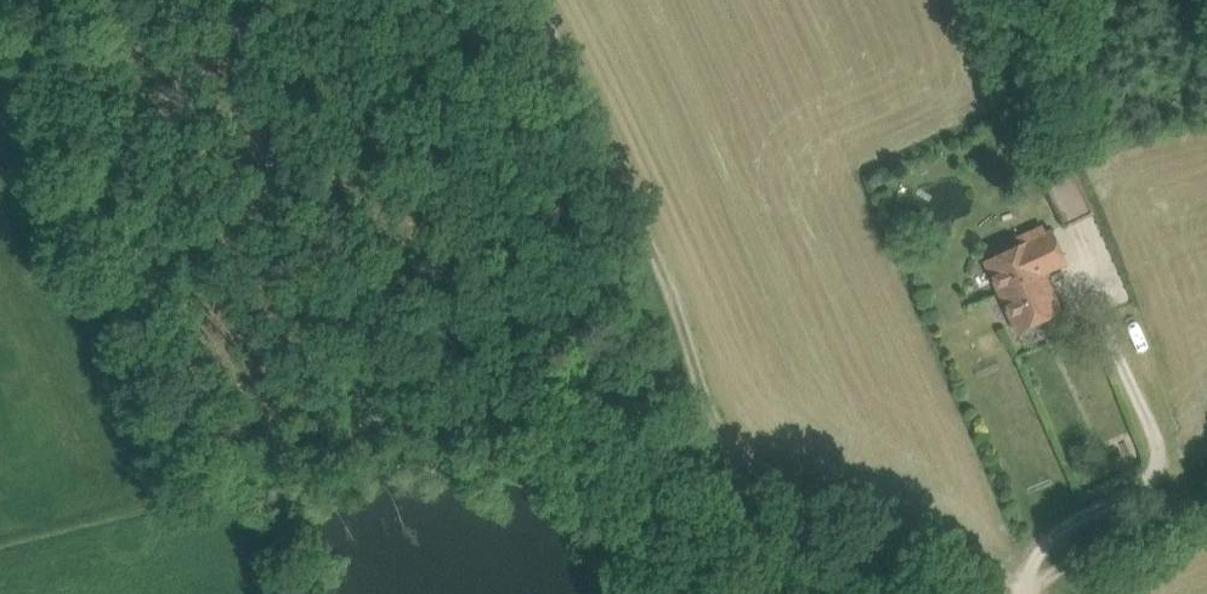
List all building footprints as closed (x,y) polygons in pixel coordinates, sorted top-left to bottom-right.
[(1054,170),(1057,176),(1072,169),(1069,163),(1054,170)] [(1050,236),(1032,243),(1045,275),(1063,267),(1050,236)] [(1032,243),(988,261),(1017,333),(1061,314),(1045,275),(1032,243)]
